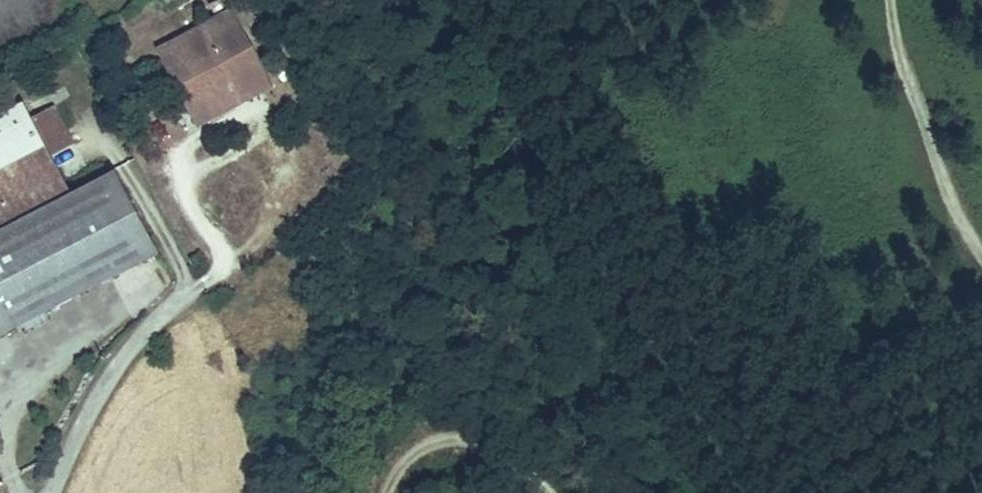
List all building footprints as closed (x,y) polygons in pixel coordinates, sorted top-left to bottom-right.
[(226,25),(205,35),(241,108),(262,97),(226,25)] [(241,108),(205,35),(158,58),(194,131),(241,108)] [(30,124),(22,109),(0,119),(0,336),(156,251),(112,174),(68,197),(48,160),(30,124)] [(53,112),(30,124),(48,160),(72,147),(53,112)]
